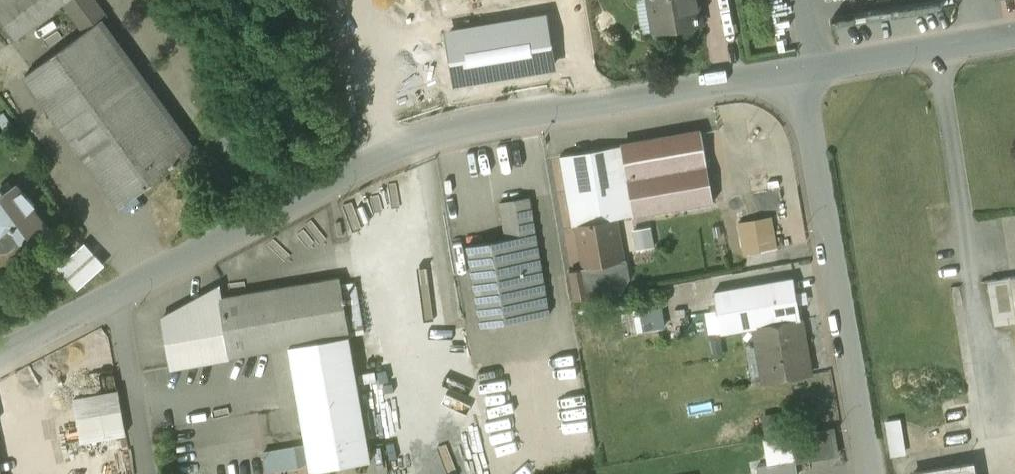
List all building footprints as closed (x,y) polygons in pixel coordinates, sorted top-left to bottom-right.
[(15,34),(66,0),(0,0),(0,14),(15,34)] [(656,31),(702,23),(698,0),(651,0),(656,31)] [(186,159),(91,28),(26,75),(122,206),(186,159)] [(703,131),(621,146),(621,145),(562,155),(574,225),(578,224),(617,218),(715,201),(703,131)] [(5,194),(3,191),(0,193),(0,251),(3,252),(7,251),(11,249),(28,236),(29,237),(32,235),(36,241),(38,240),(36,239),(50,229),(34,206),(36,204),(25,191),(24,192),(18,185),(5,194)] [(529,197),(499,203),(506,239),(468,246),(482,328),(550,315),(529,197)] [(772,217),(740,222),(746,253),(777,248),(772,217)] [(617,218),(578,224),(585,266),(604,263),(607,281),(628,277),(617,218)] [(86,239),(58,265),(79,288),(107,262),(86,239)] [(604,263),(585,266),(585,268),(570,271),(575,300),(620,292),(620,291),(628,278),(628,277),(607,281),(604,263)] [(223,297),(221,297),(231,357),(291,347),(351,337),(350,335),(342,284),(341,277),(223,297)] [(795,278),(715,292),(722,333),(756,327),(801,319),(802,319),(795,278)] [(356,282),(342,284),(350,335),(364,333),(356,282)] [(221,287),(164,317),(172,367),(231,357),(221,297),(223,297),(221,287)] [(801,319),(756,327),(759,347),(762,363),(765,382),(811,374),(804,334),(804,335),(801,319)] [(351,337),(291,347),(308,445),(368,435),(351,337)] [(759,347),(746,349),(749,365),(758,364),(762,363),(759,347)] [(80,439),(126,433),(120,388),(74,394),(80,439)] [(888,418),(892,454),(907,452),(903,416),(888,418)] [(753,473),(800,473),(798,459),(836,453),(832,431),(757,442),(760,464),(751,466),(753,473)] [(368,435),(308,445),(312,470),(372,460),(368,435)] [(917,473),(971,473),(969,465),(917,473)]
